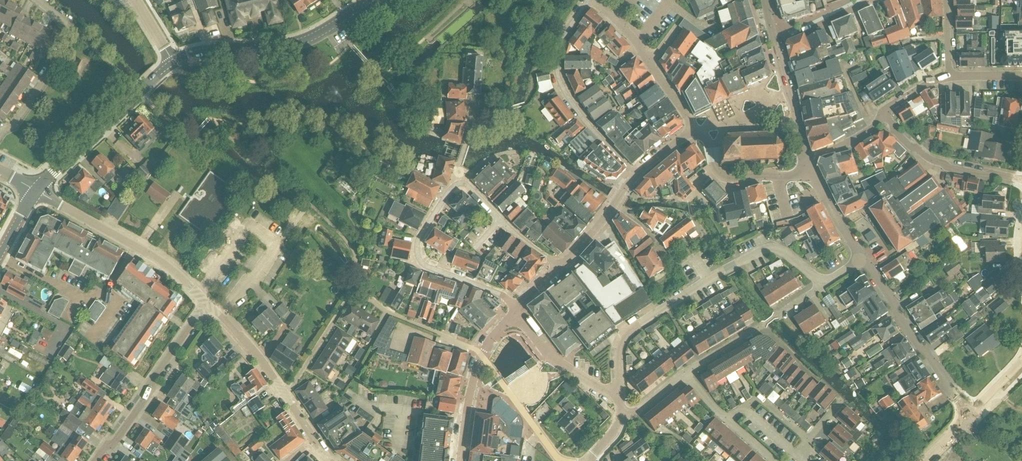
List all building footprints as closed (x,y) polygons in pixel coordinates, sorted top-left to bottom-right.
[(215,7),(213,0),(195,0),(199,13),(215,7)] [(226,2),(233,28),(244,25),(242,15),(250,14),(251,17),(258,15),(257,12),(265,10),(269,25),(280,22),(275,0),(227,0),(228,1),(226,2)] [(309,0),(278,0),(283,7),(290,2),(292,4),(299,15),(306,10),(309,10),(314,6),(309,0)] [(716,11),(740,0),(702,0),(691,7),(697,20),(705,16),(716,11)] [(751,19),(746,0),(744,0),(716,13),(716,11),(705,16),(707,21),(717,17),(723,34),(751,19)] [(797,3),(796,0),(776,0),(777,3),(781,19),(788,23),(812,15),(809,1),(797,3)] [(905,21),(900,7),(898,7),(896,0),(894,0),(884,4),(889,19),(894,18),(896,25),(897,27),(886,31),(890,41),(910,33),(906,23),(905,21)] [(916,28),(923,26),(924,31),(925,30),(919,0),(900,0),(910,30),(916,28)] [(942,17),(940,0),(921,0),(925,19),(942,17)] [(13,6),(4,1),(0,8),(0,22),(4,24),(13,6)] [(187,9),(185,3),(177,6),(179,12),(171,15),(174,23),(176,22),(177,24),(176,26),(177,29),(179,29),(179,30),(194,25),(188,9),(187,9)] [(13,29),(21,17),(23,11),(13,6),(4,24),(13,29)] [(958,17),(972,17),(972,18),(974,18),(974,11),(985,12),(985,6),(974,6),(970,6),(958,6),(958,17)] [(868,36),(883,31),(872,8),(859,14),(868,36)] [(1021,9),(1014,8),(1013,14),(1021,14),(1020,22),(1021,22),(1021,10),(1021,9)] [(582,26),(592,34),(602,21),(596,16),(597,15),(590,10),(579,24),(582,26)] [(207,27),(215,24),(210,12),(202,15),(207,27)] [(842,40),(857,33),(854,26),(855,26),(852,19),(850,16),(831,24),(832,28),(829,29),(834,40),(836,45),(841,43),(843,42),(842,40)] [(20,40),(30,21),(21,17),(13,29),(10,34),(20,40)] [(955,17),(955,29),(957,29),(957,36),(969,35),(969,29),(972,29),(972,18),(972,17),(958,17),(955,17)] [(731,53),(757,37),(751,19),(723,34),(712,39),(684,20),(679,27),(683,30),(696,40),(699,42),(711,50),(712,51),(719,57),(721,59),(731,54),(731,53)] [(30,45),(39,26),(30,21),(20,40),(30,45)] [(609,45),(619,35),(611,25),(598,37),(607,47),(609,45)] [(39,50),(49,32),(39,26),(30,45),(39,50)] [(579,51),(586,42),(592,34),(582,26),(568,43),(579,51)] [(699,42),(696,40),(683,30),(670,49),(683,58),(687,60),(688,58),(690,55),(699,42)] [(822,33),(820,30),(819,30),(813,32),(813,34),(814,37),(814,36),(819,49),(829,45),(824,32),(822,33)] [(1003,55),(1004,57),(1004,65),(1004,67),(1021,67),(1021,31),(1019,31),(1004,32),(1005,42),(1006,55),(1003,55)] [(49,55),(59,37),(49,32),(39,50),(49,55)] [(957,54),(957,62),(960,62),(960,67),(984,67),(984,54),(985,54),(985,48),(978,49),(978,42),(978,37),(973,37),(973,35),(969,35),(969,42),(967,42),(967,54),(957,54)] [(810,52),(805,40),(804,36),(791,41),(789,42),(788,42),(787,43),(787,44),(787,45),(786,47),(791,60),(810,52)] [(830,45),(829,45),(819,49),(814,36),(814,37),(805,40),(810,52),(811,54),(791,60),(794,73),(830,60),(830,58),(831,60),(846,54),(845,53),(846,53),(844,49),(828,54),(827,50),(831,48),(830,45)] [(873,48),(871,40),(870,36),(863,39),(867,49),(873,48)] [(888,44),(888,43),(885,36),(871,40),(873,48),(884,45),(888,44)] [(731,53),(731,54),(734,59),(760,48),(757,37),(731,53)] [(845,53),(846,54),(847,56),(856,52),(851,39),(843,42),(841,43),(844,49),(846,53),(845,53)] [(589,53),(592,46),(586,42),(579,51),(581,52),(589,53)] [(698,43),(690,55),(706,65),(696,79),(698,82),(701,88),(704,87),(706,90),(702,92),(710,108),(727,100),(712,71),(719,67),(719,66),(719,65),(726,61),(725,59),(724,58),(721,59),(719,57),(712,51),(711,50),(699,42),(698,43)] [(601,59),(603,52),(592,46),(589,53),(590,53),(596,56),(601,59)] [(912,48),(904,51),(909,63),(915,61),(922,71),(937,61),(930,50),(918,58),(914,47),(912,48)] [(669,50),(659,63),(667,75),(680,96),(696,71),(698,68),(687,60),(683,58),(670,49),(669,50)] [(747,70),(764,62),(761,49),(741,58),(747,70)] [(889,57),(887,58),(890,67),(891,67),(898,86),(915,77),(909,63),(904,51),(889,57)] [(590,53),(589,53),(581,52),(581,58),(565,59),(565,70),(580,70),(581,78),(584,76),(586,81),(592,79),(591,72),(591,60),(594,60),(596,61),(597,60),(603,64),(604,61),(601,59),(596,56),(590,53)] [(730,69),(739,65),(737,60),(734,61),(731,56),(725,59),(726,61),(730,69)] [(480,95),(482,58),(467,57),(467,64),(464,64),(463,86),(466,86),(466,95),(480,95)] [(615,67),(616,66),(618,62),(610,57),(607,62),(615,67)] [(884,57),(878,60),(884,71),(891,67),(890,67),(884,57)] [(631,72),(640,65),(635,58),(619,70),(624,78),(631,73),(631,72)] [(809,86),(838,78),(842,76),(837,60),(826,63),(828,70),(817,73),(815,67),(795,74),(799,91),(809,88),(809,86)] [(80,73),(84,65),(77,61),(73,70),(80,73)] [(732,73),(730,69),(726,61),(719,65),(719,66),(725,77),(718,80),(728,99),(737,96),(731,82),(732,82),(729,75),(732,73)] [(11,73),(28,85),(34,76),(17,64),(11,73)] [(740,75),(746,87),(766,78),(769,75),(765,64),(740,75)] [(619,95),(620,94),(627,88),(631,85),(635,83),(646,74),(640,65),(631,72),(631,73),(624,78),(627,82),(623,85),(622,83),(617,87),(614,89),(619,94),(619,95)] [(747,91),(746,87),(740,75),(738,71),(732,73),(729,75),(732,82),(731,82),(737,96),(747,91)] [(585,89),(577,72),(575,72),(566,76),(569,81),(568,81),(569,83),(572,88),(571,88),(572,90),(575,94),(585,89)] [(22,94),(28,85),(11,73),(5,82),(22,94)] [(537,83),(550,80),(549,73),(536,75),(537,83)] [(635,83),(631,85),(638,95),(642,92),(653,83),(646,74),(635,83)] [(854,85),(862,81),(859,74),(851,78),(854,85)] [(614,89),(617,87),(614,83),(615,82),(610,76),(605,80),(602,83),(605,88),(609,85),(616,96),(619,95),(619,94),(614,89)] [(875,84),(883,96),(894,89),(887,77),(875,84)] [(802,104),(820,100),(834,96),(840,94),(839,92),(833,94),(833,92),(846,89),(843,78),(838,79),(838,78),(809,86),(809,88),(799,91),(802,104)] [(693,116),(709,108),(695,79),(684,94),(687,102),(691,111),(693,116)] [(22,94),(5,82),(0,89),(0,92),(16,103),(22,94)] [(873,102),(883,96),(875,84),(866,90),(866,91),(859,95),(864,102),(870,98),(873,102)] [(466,86),(463,86),(449,85),(448,99),(466,100),(466,95),(466,86)] [(643,105),(660,92),(655,86),(638,98),(626,106),(629,110),(636,105),(640,102),(643,105)] [(603,98),(601,95),(595,87),(578,99),(586,111),(603,98)] [(632,95),(627,88),(620,94),(625,100),(632,95)] [(425,102),(427,93),(415,90),(413,99),(425,102)] [(930,92),(929,90),(920,95),(929,110),(929,109),(932,114),(937,111),(934,107),(938,105),(935,101),(939,98),(939,90),(934,90),(930,92)] [(16,103),(0,92),(0,105),(10,112),(16,103)] [(636,109),(628,114),(630,116),(638,120),(639,119),(640,121),(644,118),(643,117),(643,116),(644,115),(643,114),(664,98),(660,92),(643,105),(637,109),(636,109)] [(852,123),(853,123),(862,119),(851,92),(840,96),(821,102),(820,100),(802,104),(805,123),(825,119),(824,110),(837,107),(836,105),(843,104),(849,116),(852,123)] [(574,118),(565,107),(559,99),(556,93),(545,101),(542,103),(543,105),(561,128),(568,123),(574,118)] [(441,104),(442,95),(430,94),(429,103),(441,104)] [(503,103),(503,95),(485,94),(485,102),(503,103)] [(621,108),(626,105),(619,95),(614,98),(621,108)] [(970,115),(970,95),(960,95),(960,99),(956,99),(956,95),(946,95),(947,109),(941,109),(940,112),(940,124),(962,128),(962,115),(970,115)] [(917,108),(924,104),(919,96),(912,100),(913,102),(908,105),(907,103),(895,110),(903,123),(915,116),(912,112),(917,108)] [(612,110),(607,103),(603,98),(586,111),(594,122),(612,110)] [(983,111),(984,100),(975,99),(974,110),(983,111)] [(652,128),(674,112),(666,100),(643,117),(644,118),(651,127),(652,128)] [(1018,116),(1019,110),(1020,109),(1021,106),(1020,104),(1020,102),(1003,100),(1001,112),(996,111),(997,107),(987,106),(987,111),(1018,116)] [(447,123),(467,124),(466,121),(465,121),(463,104),(446,104),(446,113),(447,123)] [(10,112),(0,105),(0,119),(3,121),(10,112)] [(1017,122),(1018,116),(987,111),(986,117),(995,118),(996,114),(1001,115),(999,127),(1016,129),(1016,128),(1018,127),(1018,124),(1017,122)] [(662,139),(680,125),(681,121),(674,112),(652,128),(656,132),(662,139)] [(620,139),(626,134),(630,131),(618,115),(610,115),(596,126),(607,136),(614,130),(620,139)] [(127,135),(125,137),(139,152),(150,137),(154,142),(162,134),(159,131),(156,128),(154,129),(153,128),(153,126),(150,123),(149,124),(142,116),(135,123),(136,124),(129,131),(126,134),(127,135)] [(805,123),(809,140),(829,135),(832,142),(844,135),(843,131),(854,126),(853,123),(852,123),(849,116),(838,118),(826,121),(825,119),(805,123)] [(568,123),(561,128),(552,137),(558,144),(567,136),(572,142),(585,130),(575,120),(570,125),(568,123)] [(463,134),(467,124),(447,123),(442,140),(460,145),(463,134)] [(957,133),(958,129),(941,125),(941,124),(938,124),(937,129),(940,129),(940,130),(957,133)] [(660,141),(654,134),(647,127),(645,129),(641,125),(635,131),(651,149),(660,141)] [(630,149),(620,139),(614,130),(607,136),(606,136),(616,146),(615,147),(632,165),(644,155),(635,145),(630,149)] [(590,150),(587,146),(594,138),(586,131),(569,147),(579,158),(580,159),(590,150)] [(644,155),(651,149),(635,131),(628,137),(626,134),(620,139),(630,149),(635,145),(644,155)] [(880,156),(882,159),(893,152),(899,159),(906,152),(887,133),(885,134),(883,131),(880,133),(871,139),(879,152),(878,152),(880,156)] [(660,141),(662,139),(656,132),(654,134),(660,141)] [(767,134),(767,132),(766,132),(766,134),(759,134),(759,132),(757,132),(758,134),(748,135),(748,133),(747,133),(747,135),(737,136),(737,133),(736,134),(736,136),(726,136),(724,135),(723,136),(725,138),(725,141),(722,141),(721,143),(720,143),(718,144),(720,146),(721,154),(722,163),(719,165),(721,167),(723,164),(737,164),(737,166),(739,166),(739,163),(748,163),(748,165),(750,165),(750,163),(758,162),(759,165),(760,165),(760,162),(767,162),(767,164),(769,164),(769,162),(775,162),(776,164),(778,163),(777,161),(781,156),(784,157),(784,155),(782,155),(781,148),(783,147),(783,145),(780,146),(778,143),(780,141),(780,136),(777,134),(778,133),(777,132),(775,134),(767,134)] [(972,132),(968,150),(976,152),(975,157),(982,158),(981,161),(993,163),(993,161),(1005,163),(1007,148),(989,144),(990,136),(972,132)] [(833,144),(832,142),(829,135),(809,140),(812,152),(815,151),(833,144)] [(878,152),(879,152),(871,139),(864,143),(874,159),(880,156),(878,152)] [(580,159),(579,158),(573,164),(581,169),(584,170),(586,167),(605,180),(615,181),(626,170),(598,143),(590,150),(580,159)] [(880,156),(874,159),(864,143),(855,149),(862,162),(868,158),(871,164),(874,163),(877,170),(884,168),(882,160),(882,159),(880,156)] [(687,182),(688,180),(682,172),(687,169),(689,172),(705,161),(693,146),(680,155),(686,163),(677,170),(680,174),(687,182)] [(826,181),(857,173),(850,151),(823,159),(819,160),(818,161),(817,163),(818,165),(826,181)] [(686,163),(680,155),(679,155),(677,153),(675,154),(675,153),(660,166),(671,179),(673,181),(674,182),(675,195),(683,201),(695,189),(688,180),(687,182),(680,174),(677,170),(686,163)] [(114,168),(102,155),(99,158),(98,156),(93,160),(95,162),(92,164),(100,172),(99,174),(104,179),(108,183),(114,177),(110,173),(114,168)] [(450,175),(455,163),(439,158),(432,180),(447,185),(450,175)] [(142,165),(137,171),(145,179),(150,173),(155,168),(153,165),(149,161),(148,160),(142,165)] [(516,177),(500,161),(491,169),(488,165),(471,182),(487,198),(504,182),(507,186),(516,177)] [(928,180),(926,178),(928,176),(917,163),(899,178),(898,177),(884,187),(883,185),(887,183),(875,188),(866,192),(857,197),(838,206),(841,210),(843,215),(844,217),(868,206),(872,211),(871,212),(880,226),(889,240),(890,240),(898,253),(908,247),(916,241),(931,230),(937,238),(946,231),(944,229),(963,214),(943,190),(933,177),(928,180)] [(665,184),(671,179),(660,166),(643,180),(644,180),(649,186),(651,183),(656,188),(658,190),(660,198),(669,197),(665,184)] [(556,167),(548,179),(557,184),(566,193),(566,194),(591,216),(606,200),(600,194),(598,196),(592,190),(591,191),(583,184),(578,189),(574,185),(576,183),(566,174),(563,171),(560,169),(556,167)] [(325,172),(330,176),(333,173),(328,168),(325,172)] [(129,182),(132,179),(123,169),(117,175),(124,181),(126,179),(129,182)] [(93,181),(83,171),(71,184),(69,187),(76,193),(79,192),(82,194),(90,186),(94,190),(97,192),(103,185),(96,178),(93,181)] [(207,238),(240,193),(210,171),(178,216),(207,238)] [(875,188),(887,183),(888,182),(883,172),(861,183),(866,192),(875,188)] [(429,208),(432,201),(439,187),(413,174),(407,188),(410,189),(406,197),(429,208)] [(353,197),(357,193),(344,181),(346,178),(343,175),(336,182),(338,183),(353,197)] [(531,186),(534,176),(527,175),(525,185),(531,186)] [(982,193),(984,184),(979,183),(979,180),(954,175),(953,182),(954,182),(953,187),(956,188),(956,189),(960,190),(976,193),(977,191),(982,193)] [(838,206),(857,197),(847,177),(826,182),(837,206),(838,205),(838,206)] [(651,183),(649,186),(644,180),(633,192),(639,198),(642,195),(645,199),(650,198),(656,192),(654,190),(656,188),(651,183)] [(715,207),(720,203),(727,197),(713,182),(701,192),(715,207)] [(162,205),(169,196),(153,184),(146,194),(162,205)] [(502,213),(524,191),(516,184),(494,206),(502,213)] [(761,185),(745,189),(746,192),(749,205),(751,211),(753,216),(754,221),(761,220),(762,220),(759,209),(757,209),(755,203),(765,201),(764,196),(761,185)] [(493,204),(508,189),(505,187),(490,201),(493,204)] [(564,209),(558,203),(545,192),(545,201),(554,209),(564,209)] [(720,203),(715,207),(712,210),(716,214),(718,225),(726,223),(738,220),(751,217),(745,192),(733,195),(735,205),(723,208),(723,205),(720,203)] [(1,195),(0,196),(0,217),(1,218),(11,200),(5,197),(6,195),(2,193),(0,195),(1,195)] [(461,228),(479,207),(462,193),(449,207),(458,214),(452,220),(461,228)] [(591,216),(566,194),(559,201),(561,205),(587,226),(594,219),(591,216)] [(118,221),(129,205),(118,197),(107,213),(118,221)] [(1003,210),(1004,199),(983,197),(983,203),(979,202),(978,213),(991,214),(991,209),(1003,210)] [(404,208),(395,203),(389,215),(398,220),(397,222),(418,232),(425,215),(405,206),(404,208)] [(511,223),(522,212),(514,204),(503,215),(511,223)] [(813,224),(828,217),(825,211),(822,206),(808,214),(811,220),(796,227),(796,228),(799,234),(805,232),(810,229),(815,227),(813,224)] [(522,212),(511,223),(521,233),(535,218),(529,213),(532,211),(527,207),(522,212)] [(574,241),(585,228),(564,209),(553,222),(574,241)] [(666,217),(651,209),(648,215),(643,213),(639,220),(644,222),(643,224),(645,226),(652,232),(654,229),(658,231),(657,232),(663,235),(671,226),(666,224),(669,220),(666,218),(666,217)] [(627,251),(645,237),(639,229),(617,214),(611,222),(627,251)] [(981,223),(981,226),(987,227),(986,236),(1006,237),(1007,223),(999,223),(999,217),(981,216),(981,223)] [(123,254),(88,235),(64,222),(62,225),(47,217),(40,219),(30,237),(28,236),(15,260),(38,272),(50,249),(73,261),(68,272),(79,278),(85,267),(108,280),(123,254)] [(443,227),(448,220),(442,217),(438,224),(443,227)] [(826,234),(834,230),(828,217),(813,224),(815,227),(810,229),(814,237),(815,237),(816,239),(826,233),(826,234)] [(857,225),(871,247),(883,239),(869,217),(857,225)] [(689,236),(695,232),(692,228),(694,227),(687,219),(659,240),(665,249),(686,233),(689,236)] [(756,229),(764,228),(762,219),(754,221),(756,229)] [(542,237),(552,224),(551,224),(549,226),(545,223),(543,225),(537,221),(525,237),(535,245),(541,237),(542,237)] [(552,224),(542,237),(546,241),(544,244),(558,257),(571,241),(552,224)] [(778,237),(788,227),(777,229),(778,237)] [(796,231),(796,228),(789,227),(788,227),(778,237),(788,247),(797,242),(791,230),(796,231)] [(434,250),(443,236),(439,234),(441,231),(436,228),(425,245),(427,246),(427,247),(429,249),(431,248),(434,250)] [(463,229),(458,235),(462,238),(464,240),(469,234),(467,232),(463,229)] [(391,240),(393,232),(382,230),(379,246),(393,249),(391,259),(408,261),(411,244),(395,241),(391,240)] [(805,256),(809,262),(820,256),(818,252),(834,243),(834,244),(837,246),(840,244),(840,241),(839,240),(840,240),(834,230),(826,234),(826,233),(816,239),(815,237),(814,237),(810,239),(804,243),(810,254),(805,256)] [(931,230),(916,241),(919,246),(921,249),(929,243),(929,244),(937,238),(931,230)] [(363,249),(366,234),(359,233),(358,238),(355,247),(363,249)] [(516,241),(515,241),(506,234),(496,248),(505,255),(506,254),(516,241)] [(443,236),(434,250),(437,252),(437,254),(440,256),(442,255),(443,256),(447,250),(451,253),(459,242),(454,239),(449,236),(447,239),(443,236)] [(633,259),(652,244),(645,237),(627,251),(633,259)] [(516,241),(506,254),(515,261),(525,247),(516,240),(515,241),(516,241)] [(999,248),(999,242),(981,242),(982,254),(987,253),(987,262),(1004,261),(1004,247),(999,248)] [(607,254),(594,243),(580,258),(583,262),(569,273),(604,319),(615,312),(622,323),(652,303),(616,248),(607,254)] [(535,277),(542,269),(542,267),(543,266),(545,265),(544,260),(527,248),(512,270),(510,275),(519,280),(521,278),(529,284),(534,277),(535,277)] [(491,263),(496,252),(493,249),(484,259),(491,263)] [(649,279),(664,270),(651,249),(636,259),(649,279)] [(474,273),(479,260),(457,252),(452,265),(474,273)] [(904,272),(914,265),(906,254),(882,270),(889,282),(894,278),(897,284),(906,278),(903,272),(904,271),(904,272)] [(174,296),(156,284),(160,279),(133,260),(116,284),(144,305),(111,352),(134,369),(138,363),(136,362),(146,348),(148,350),(155,340),(153,338),(163,325),(165,326),(168,321),(166,320),(175,307),(176,308),(181,300),(174,295),(174,296)] [(772,271),(784,265),(781,260),(769,267),(772,271)] [(955,261),(944,269),(950,277),(961,268),(955,261)] [(499,268),(496,267),(493,266),(485,262),(476,278),(489,284),(497,272),(499,268)] [(934,267),(929,263),(925,268),(930,272),(934,267)] [(415,270),(410,268),(409,269),(407,269),(403,284),(406,285),(403,294),(410,297),(413,287),(416,288),(421,273),(415,271),(415,270)] [(780,271),(778,273),(791,294),(801,287),(798,281),(797,281),(790,271),(783,276),(780,271)] [(777,280),(770,284),(781,300),(791,294),(778,273),(774,275),(777,280)] [(18,280),(8,274),(2,285),(8,288),(6,292),(23,302),(24,301),(41,310),(44,304),(33,298),(32,300),(26,297),(29,292),(26,291),(27,289),(19,285),(21,281),(26,284),(29,280),(21,275),(18,280)] [(434,295),(440,279),(422,274),(416,294),(427,298),(426,302),(425,301),(422,309),(419,318),(426,320),(429,311),(429,309),(434,295)] [(524,282),(519,280),(510,275),(509,274),(498,284),(505,291),(507,289),(512,294),(524,282)] [(979,274),(968,282),(976,292),(985,285),(982,282),(984,280),(979,274)] [(990,296),(1009,281),(1002,274),(984,288),(984,289),(977,294),(981,300),(988,294),(990,296)] [(613,330),(604,319),(569,275),(543,295),(558,314),(557,314),(587,352),(613,330)] [(858,306),(876,295),(865,278),(856,283),(858,286),(849,292),(840,298),(846,308),(853,303),(854,303),(856,307),(858,306)] [(434,295),(431,304),(437,306),(438,307),(441,297),(449,300),(449,302),(450,303),(449,306),(460,310),(468,289),(457,285),(456,286),(454,285),(455,284),(440,279),(434,295)] [(760,284),(757,286),(770,307),(781,300),(770,284),(763,289),(760,284)] [(483,295),(473,291),(468,289),(460,310),(458,312),(469,323),(471,321),(481,330),(496,316),(493,313),(481,301),(483,295)] [(723,300),(731,295),(728,290),(720,295),(723,300)] [(940,302),(943,300),(948,297),(944,290),(935,295),(924,302),(922,299),(907,308),(914,319),(940,303),(940,302)] [(397,312),(398,310),(405,298),(394,292),(387,306),(397,312)] [(910,300),(919,296),(916,292),(907,296),(910,300)] [(481,301),(493,313),(499,306),(499,301),(483,295),(481,301)] [(887,313),(882,304),(876,295),(858,306),(856,307),(857,308),(853,310),(856,314),(861,311),(860,310),(864,308),(867,313),(873,322),(887,313)] [(980,301),(975,295),(969,300),(971,303),(975,309),(979,306),(977,303),(980,301)] [(564,358),(580,345),(543,296),(527,308),(564,358)] [(940,303),(914,319),(921,330),(936,320),(934,317),(944,310),(955,303),(950,296),(948,297),(943,300),(940,303)] [(998,317),(1009,308),(1002,299),(991,308),(998,317)] [(975,309),(971,303),(969,300),(961,306),(967,315),(971,320),(979,313),(976,310),(975,309)] [(9,322),(13,314),(11,313),(13,308),(0,301),(0,318),(9,322)] [(54,303),(47,314),(58,320),(68,303),(65,301),(64,302),(60,301),(58,302),(56,304),(54,303)] [(96,323),(106,309),(95,301),(85,316),(96,323)] [(704,311),(712,306),(709,302),(701,306),(704,311)] [(281,318),(290,311),(283,303),(274,311),(281,318)] [(736,312),(743,324),(752,318),(743,303),(734,309),(736,313),(736,312)] [(274,332),(282,325),(264,304),(256,311),(262,317),(253,325),(263,336),(271,329),(274,332)] [(835,330),(840,327),(837,322),(843,317),(834,304),(829,308),(836,320),(831,323),(835,330)] [(357,328),(365,313),(351,305),(342,320),(357,328)] [(805,336),(825,322),(814,305),(794,319),(805,336)] [(435,311),(429,309),(429,311),(426,320),(425,322),(425,323),(426,323),(430,325),(435,311)] [(742,324),(743,324),(736,312),(736,313),(726,318),(735,333),(745,328),(742,324)] [(294,331),(302,321),(291,313),(284,324),(290,328),(294,331)] [(371,336),(379,322),(365,313),(357,328),(371,336)] [(685,322),(694,317),(691,313),(683,318),(685,322)] [(854,316),(851,313),(845,317),(848,323),(855,319),(854,316)] [(979,313),(971,320),(966,324),(971,329),(983,318),(979,313)] [(2,335),(9,322),(0,318),(0,334),(2,335)] [(389,318),(373,346),(378,347),(376,354),(407,363),(428,369),(434,371),(446,375),(447,373),(461,377),(468,355),(466,355),(467,354),(456,351),(455,352),(454,351),(450,350),(450,349),(439,345),(438,346),(434,345),(435,344),(414,338),(409,356),(388,350),(394,329),(398,322),(389,318)] [(726,339),(735,333),(726,318),(717,324),(726,339)] [(891,338),(898,333),(889,318),(867,332),(871,339),(878,334),(884,343),(891,338)] [(949,338),(960,331),(959,329),(957,326),(952,330),(944,319),(923,333),(931,345),(945,335),(945,334),(946,334),(949,338)] [(650,337),(655,333),(653,331),(661,326),(658,322),(650,327),(644,330),(650,337)] [(726,339),(717,324),(712,327),(710,323),(706,325),(707,327),(706,327),(717,344),(726,339)] [(458,336),(461,326),(454,324),(451,334),(458,336)] [(992,350),(999,344),(985,326),(967,340),(980,357),(991,349),(992,350)] [(707,350),(717,344),(706,327),(703,329),(704,331),(698,335),(707,350)] [(329,344),(343,353),(352,339),(338,330),(329,344)] [(817,340),(824,335),(821,330),(814,335),(817,340)] [(31,337),(37,340),(40,334),(35,331),(31,337)] [(856,338),(856,337),(851,331),(837,341),(841,347),(850,341),(851,341),(856,338)] [(960,331),(949,338),(953,345),(964,337),(960,331)] [(293,348),(298,340),(289,334),(281,346),(271,360),(288,371),(297,357),(296,356),(299,352),(293,348)] [(636,344),(643,338),(639,334),(632,340),(636,344)] [(856,338),(851,341),(849,343),(855,352),(868,343),(861,334),(856,337),(856,338)] [(698,356),(707,350),(698,335),(689,340),(698,356)] [(43,336),(40,341),(48,346),(50,341),(43,336)] [(767,361),(778,348),(768,340),(762,337),(754,339),(743,346),(752,361),(754,363),(759,359),(761,359),(765,363),(767,361)] [(916,355),(910,346),(905,338),(887,349),(882,353),(885,359),(874,366),(877,371),(884,366),(887,370),(894,366),(893,364),(896,362),(899,367),(916,355)] [(207,382),(216,374),(211,368),(218,362),(218,359),(216,356),(221,351),(211,339),(203,346),(204,347),(202,349),(205,354),(202,357),(202,361),(204,364),(197,371),(207,382)] [(12,340),(9,346),(17,350),(20,344),(12,340)] [(673,349),(685,363),(693,356),(682,342),(673,349)] [(879,353),(886,348),(882,343),(876,348),(879,353)] [(334,366),(343,353),(329,344),(321,357),(334,366)] [(64,364),(74,350),(66,345),(58,356),(60,358),(59,360),(64,364)] [(743,366),(752,361),(743,346),(734,351),(743,366)] [(767,362),(763,366),(766,369),(770,373),(774,368),(785,355),(778,348),(767,361),(767,362)] [(676,370),(685,363),(673,349),(669,353),(667,350),(663,353),(662,353),(673,366),(676,370)] [(734,372),(743,366),(734,351),(725,357),(734,372)] [(665,373),(673,366),(662,353),(654,360),(665,373)] [(11,354),(9,359),(22,364),(24,359),(11,354)] [(794,362),(786,356),(785,355),(774,368),(780,373),(776,377),(779,379),(783,376),(791,365),(794,362)] [(103,375),(99,380),(111,388),(120,395),(129,382),(124,379),(128,374),(112,362),(106,358),(105,357),(100,363),(107,369),(103,375)] [(325,380),(334,366),(321,357),(312,371),(325,380)] [(725,377),(734,372),(725,357),(716,362),(725,377)] [(931,377),(922,365),(917,357),(903,367),(908,375),(898,382),(906,394),(916,388),(916,387),(917,387),(931,377)] [(657,380),(665,373),(654,360),(646,367),(657,380)] [(716,383),(725,377),(716,362),(707,368),(709,371),(716,383)] [(788,386),(799,372),(791,365),(783,376),(779,379),(780,379),(776,384),(785,391),(788,386)] [(649,387),(657,380),(646,367),(638,373),(649,387)] [(250,397),(266,386),(255,370),(245,376),(251,384),(246,387),(244,384),(240,387),(238,383),(236,384),(235,384),(231,386),(230,389),(235,396),(236,396),(239,401),(239,402),(238,403),(238,405),(234,407),(232,407),(230,408),(230,410),(232,414),(234,414),(243,407),(247,404),(252,400),(250,397)] [(850,380),(857,375),(854,370),(844,375),(848,381),(850,379),(850,380)] [(445,376),(446,375),(434,371),(431,384),(434,388),(433,394),(434,395),(436,395),(435,398),(457,401),(458,393),(459,393),(460,388),(462,379),(445,376)] [(718,387),(716,383),(709,371),(700,377),(709,392),(718,387)] [(796,393),(808,379),(799,372),(788,386),(796,393)] [(640,394),(649,387),(638,373),(629,380),(640,394)] [(893,384),(900,380),(896,374),(890,378),(893,384)] [(174,387),(186,395),(191,388),(196,392),(200,386),(204,388),(208,383),(203,380),(200,385),(195,382),(193,385),(182,377),(174,387)] [(910,396),(899,404),(909,419),(911,422),(908,424),(917,438),(930,429),(921,416),(919,417),(916,414),(919,412),(915,408),(924,402),(925,405),(941,394),(931,377),(917,387),(919,389),(910,395),(910,396)] [(112,408),(102,401),(107,394),(86,379),(81,387),(100,400),(95,407),(81,397),(78,402),(103,420),(112,408)] [(807,396),(815,386),(808,379),(796,393),(801,397),(798,402),(801,405),(805,401),(804,400),(807,397),(807,396)] [(858,389),(866,385),(862,379),(855,384),(858,389)] [(570,395),(577,388),(569,380),(562,387),(570,395)] [(343,391),(346,387),(338,381),(335,386),(343,391)] [(304,405),(318,396),(309,382),(295,392),(304,405)] [(771,389),(772,388),(765,383),(758,390),(767,398),(770,395),(767,391),(770,388),(771,389)] [(815,403),(826,390),(818,383),(815,386),(807,396),(807,397),(815,403)] [(171,392),(167,398),(176,405),(173,409),(181,415),(189,420),(189,419),(193,414),(185,409),(187,404),(182,400),(186,395),(174,387),(173,386),(169,391),(171,392)] [(679,393),(688,404),(690,407),(699,400),(688,386),(679,393)] [(688,404),(679,393),(677,390),(668,397),(679,411),(688,404)] [(747,401),(751,399),(745,390),(741,392),(747,401)] [(826,390),(815,403),(821,408),(817,412),(821,416),(824,411),(835,398),(826,390)] [(783,393),(776,400),(781,405),(788,398),(783,393)] [(885,411),(895,404),(889,395),(878,403),(885,411)] [(250,409),(261,402),(257,396),(252,400),(247,404),(250,409)] [(313,419),(327,410),(318,396),(304,405),(313,419)] [(671,417),(679,411),(668,397),(660,404),(671,417)] [(455,402),(440,400),(432,398),(432,399),(427,398),(425,410),(453,414),(455,402)] [(580,426),(584,421),(574,411),(575,410),(568,404),(570,402),(565,398),(559,405),(563,409),(569,415),(559,426),(568,435),(578,424),(580,426)] [(732,410),(737,407),(731,398),(727,401),(732,410)] [(789,417),(794,411),(788,407),(791,404),(787,401),(783,406),(787,408),(783,412),(789,417)] [(75,407),(70,414),(83,423),(84,424),(95,432),(103,420),(78,402),(74,407),(75,407)] [(261,402),(250,409),(254,415),(265,407),(261,402)] [(666,421),(671,417),(660,404),(651,410),(662,424),(663,424),(665,427),(668,424),(666,421)] [(157,412),(153,417),(164,426),(165,425),(172,429),(175,424),(176,425),(180,419),(178,418),(181,414),(173,409),(171,413),(161,406),(160,407),(159,406),(155,410),(157,412)] [(246,418),(251,414),(246,407),(241,410),(246,418)] [(318,426),(327,440),(328,440),(336,452),(336,453),(347,460),(400,460),(396,458),(395,456),(393,459),(388,455),(377,447),(380,443),(381,442),(382,440),(375,435),(374,437),(373,438),(371,441),(369,440),(362,434),(354,423),(354,422),(345,408),(318,426)] [(370,424),(375,418),(360,408),(356,414),(370,424)] [(840,430),(850,438),(856,443),(862,435),(856,429),(861,423),(859,421),(846,409),(837,418),(844,425),(840,430)] [(654,431),(662,424),(651,410),(643,417),(654,431)] [(799,419),(801,417),(794,411),(789,417),(800,426),(803,422),(799,419)] [(246,424),(237,412),(223,423),(232,435),(246,424)] [(605,420),(608,417),(603,412),(599,415),(605,420)] [(286,435),(295,429),(284,413),(275,419),(286,435)] [(66,420),(79,429),(83,423),(70,414),(66,420)] [(501,458),(518,460),(520,449),(505,436),(505,435),(505,434),(506,433),(506,432),(506,431),(506,429),(505,428),(504,426),(504,425),(503,425),(502,424),(501,423),(500,423),(498,422),(497,422),(498,418),(475,415),(473,433),(471,453),(470,458),(484,460),(501,460),(501,458)] [(803,422),(800,426),(807,432),(811,427),(804,421),(807,418),(803,415),(801,418),(801,417),(799,419),(803,422)] [(448,460),(448,459),(448,458),(450,445),(451,440),(451,437),(451,436),(452,425),(453,419),(423,416),(421,433),(422,433),(422,434),(421,436),(420,446),(419,451),(418,460),(448,460)] [(711,441),(724,426),(715,418),(698,437),(701,440),(704,435),(711,441)] [(75,434),(79,429),(66,420),(62,425),(75,434)] [(213,430),(214,430),(220,425),(216,420),(210,425),(214,430),(213,430)] [(206,431),(209,425),(207,422),(204,424),(206,426),(204,428),(203,427),(202,429),(197,437),(200,440),(206,431)] [(698,434),(704,427),(700,423),(693,430),(698,434)] [(220,425),(214,430),(235,457),(242,452),(220,425)] [(716,453),(733,434),(724,426),(711,441),(717,446),(713,451),(716,453)] [(850,438),(840,430),(837,426),(828,436),(836,443),(832,447),(843,456),(850,448),(845,444),(850,438)] [(47,431),(54,436),(58,432),(51,427),(47,431)] [(292,451),(304,442),(295,429),(286,435),(282,438),(292,451)] [(154,438),(151,436),(144,431),(135,444),(145,451),(146,450),(151,454),(157,446),(156,446),(160,441),(155,437),(154,438)] [(175,431),(169,440),(182,449),(188,440),(175,431)] [(69,447),(80,454),(87,443),(77,435),(73,441),(66,436),(65,437),(58,432),(55,437),(69,447)] [(689,444),(692,440),(685,433),(682,437),(689,444)] [(729,457),(742,442),(733,434),(716,453),(718,455),(722,451),(729,457)] [(872,437),(871,442),(874,444),(878,443),(879,438),(876,436),(872,437)] [(69,447),(55,437),(52,441),(59,446),(58,446),(60,448),(56,454),(61,458),(66,460),(75,460),(80,454),(69,447)] [(254,453),(264,444),(259,438),(248,446),(254,453)] [(280,460),(292,451),(282,438),(269,448),(280,460)] [(650,449),(642,438),(623,453),(628,460),(627,460),(636,460),(635,459),(636,458),(636,459),(650,449)] [(625,442),(619,447),(622,452),(629,447),(633,444),(630,439),(625,442)] [(169,440),(164,448),(177,457),(182,449),(169,440)] [(45,442),(39,449),(45,454),(50,458),(56,451),(45,442)] [(729,457),(734,460),(741,460),(751,450),(742,442),(729,457)] [(843,456),(832,447),(828,444),(820,453),(827,460),(826,460),(839,460),(843,456)] [(218,448),(203,460),(229,460),(218,448)] [(174,460),(185,460),(190,454),(182,449),(177,457),(174,460)] [(251,459),(253,460),(269,460),(263,455),(259,451),(251,459)]
